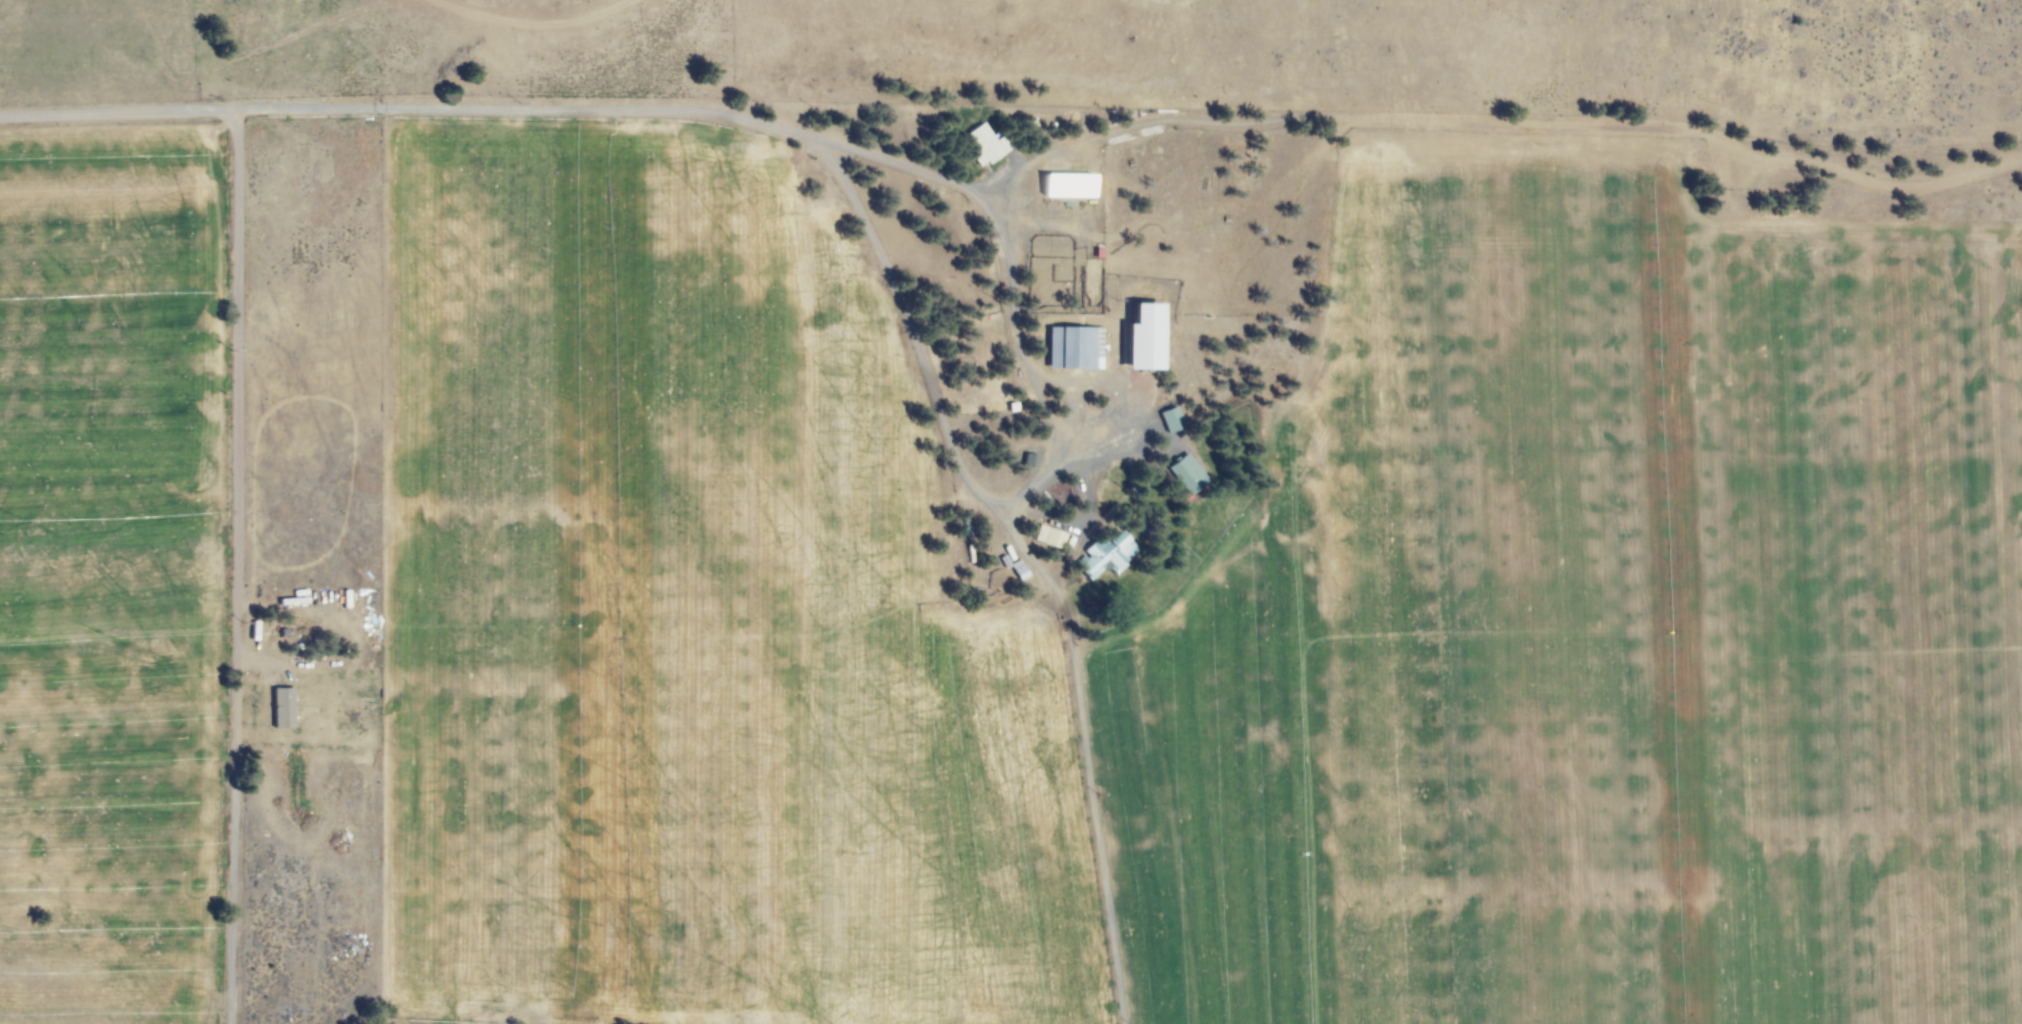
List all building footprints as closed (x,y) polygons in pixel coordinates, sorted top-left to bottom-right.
[(977,154),(971,158),(978,169),(1008,149),(1000,137),(993,141),(981,122),(963,134),(977,154)] [(1088,197),(1088,175),(1038,175),(1038,197),(1088,197)] [(1154,304),(1125,304),(1125,325),(1120,325),(1119,370),(1153,370),(1154,304)] [(1043,369),(1098,370),(1099,328),(1044,327),(1043,369)] [(1156,413),(1164,434),(1181,427),(1173,406),(1156,413)] [(1186,496),(1205,478),(1182,453),(1163,470),(1186,496)] [(1063,535),(1036,524),(1030,540),(1057,550),(1063,535)] [(1135,550),(1116,530),(1105,541),(1101,536),(1084,552),(1088,557),(1074,569),(1086,582),(1105,565),(1112,572),(1135,550)] [(268,689),(270,729),(290,729),(288,688),(268,689)]
